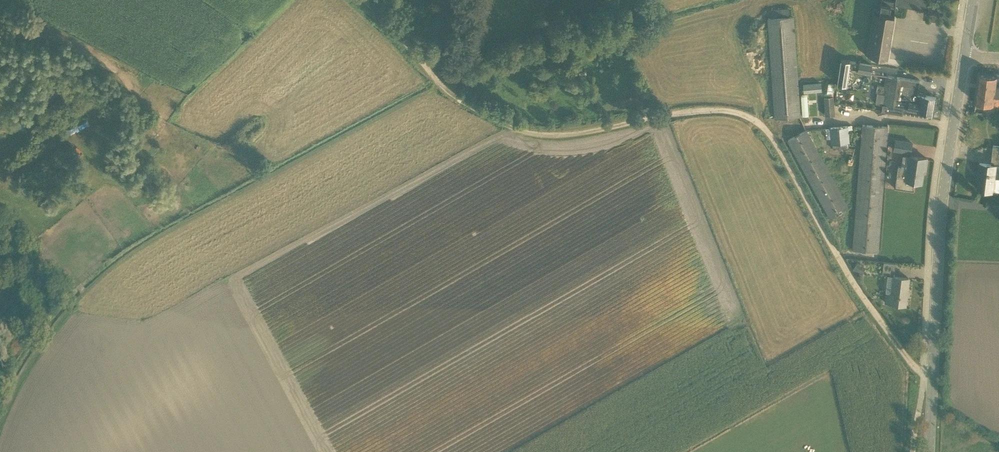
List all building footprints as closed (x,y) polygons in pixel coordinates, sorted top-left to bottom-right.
[(895,1),(886,0),(881,0),(880,10),(874,9),(867,55),(886,58),(895,4),(926,9),(927,0),(895,0),(895,1)] [(789,16),(788,8),(770,9),(770,17),(768,18),(775,118),(800,116),(793,16),(789,16)] [(844,85),(848,60),(841,59),(837,83),(844,85)] [(862,63),(861,70),(870,72),(871,65),(862,63)] [(917,93),(919,80),(897,77),(886,74),(884,86),(877,84),(876,93),(877,93),(875,103),(882,104),(881,110),(902,114),(903,108),(933,113),(936,96),(917,93)] [(996,86),(997,76),(979,74),(976,102),(998,105),(998,86),(996,86)] [(803,83),(804,91),(821,89),(821,81),(803,83)] [(833,96),(835,82),(826,81),(824,97),(823,97),(825,115),(835,114),(834,96),(833,96)] [(878,252),(887,125),(863,124),(853,250),(878,252)] [(849,143),(848,130),(852,129),(852,125),(830,127),(831,138),(832,144),(833,149),(848,147),(848,143),(849,143)] [(830,217),(848,208),(806,130),(788,140),(830,217)] [(910,152),(912,142),(895,140),(894,150),(910,152)] [(994,145),(992,164),(980,162),(978,174),(980,174),(978,189),(994,191),(996,176),(998,176),(998,146),(994,145)] [(913,190),(914,181),(921,182),(923,172),(922,172),(923,168),(925,168),(926,157),(909,155),(909,156),(903,155),(901,167),(898,166),(895,187),(894,187),(913,190),(914,190),(913,190)] [(857,262),(853,269),(859,273),(863,266),(857,262)] [(894,272),(896,263),(884,262),(882,270),(894,272)] [(905,304),(908,278),(893,276),(891,292),(887,292),(885,302),(905,304)]
